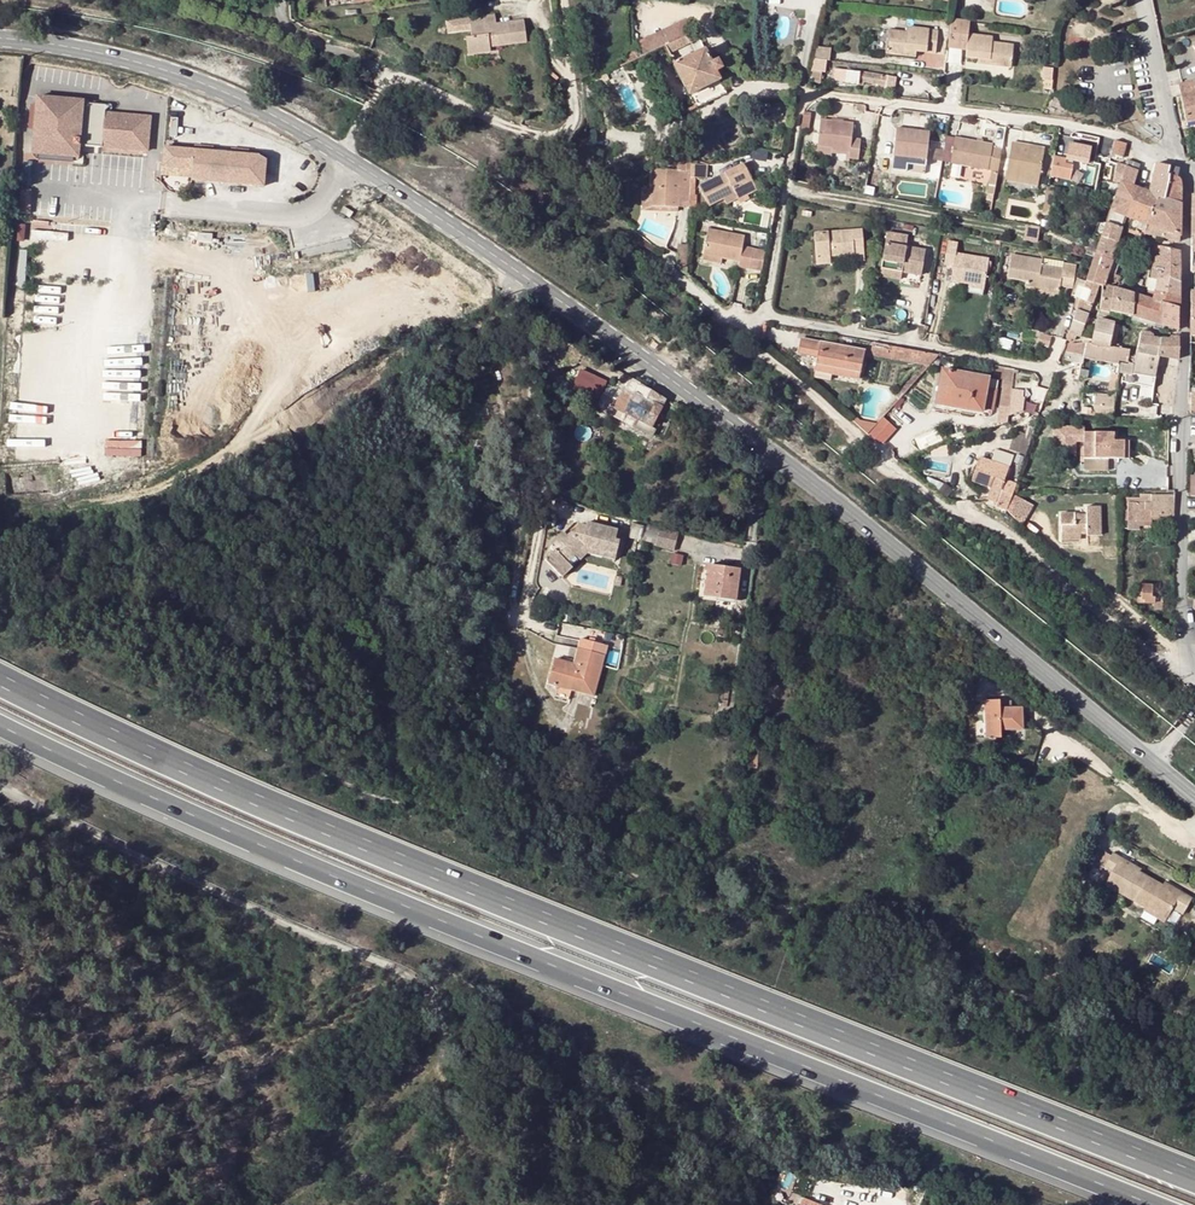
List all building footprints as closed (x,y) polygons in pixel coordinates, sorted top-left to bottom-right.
[(496,16),(483,18),(484,25),(471,26),(472,37),(469,37),(470,54),(491,52),(491,41),(498,40),(499,46),(526,42),(524,22),(496,25),(496,16)] [(471,19),(471,26),(484,25),(483,18),(471,19)] [(645,53),(664,44),(678,38),(676,34),(681,32),(683,36),(693,31),(688,18),(639,40),(645,53)] [(950,19),(948,47),(966,49),(968,34),(970,22),(950,19)] [(907,32),(888,30),(886,52),(903,54),(904,49),(915,51),(934,53),(937,30),(908,26),(907,32)] [(678,38),(664,44),(668,52),(699,38),(695,30),(693,31),(683,36),(681,32),(676,34),(678,38)] [(966,56),(976,58),(988,59),(988,64),(1011,67),(1014,44),(992,41),(993,36),(968,34),(966,49),(966,56)] [(1186,41),(1194,69),(1194,38),(1186,41)] [(693,93),(720,80),(716,71),(722,68),(718,60),(711,63),(705,50),(674,64),(689,95),(693,93)] [(825,71),(825,65),(814,64),(811,80),(812,80),(811,82),(819,82),(821,70),(825,71)] [(882,87),(887,88),(888,76),(834,68),(832,76),(835,80),(863,85),(863,82),(881,85),(882,87)] [(896,78),(888,76),(887,88),(895,89),(896,78)] [(720,80),(693,93),(699,104),(726,92),(720,80)] [(1179,84),(1188,122),(1194,120),(1194,81),(1179,84)] [(84,101),(37,98),(33,155),(74,158),(75,145),(148,150),(150,117),(104,114),(105,105),(83,104),(84,101)] [(812,114),(805,113),(804,121),(811,122),(812,114)] [(822,120),(819,146),(833,147),(832,150),(852,153),(851,158),(860,159),(862,139),(852,138),(854,123),(822,120)] [(810,129),(811,122),(804,121),(803,129),(810,129)] [(894,155),(928,159),(932,132),(899,127),(894,155)] [(995,145),(957,137),(952,162),(991,169),(995,148),(995,145)] [(1126,144),(1115,141),(1113,147),(1111,155),(1122,158),(1126,144)] [(1040,183),(1046,152),(1032,150),(1032,146),(1013,143),(1007,177),(1040,183)] [(1104,153),(1111,155),(1113,147),(1106,145),(1104,153)] [(818,155),(832,156),(832,150),(833,147),(819,146),(818,155)] [(164,147),(163,165),(194,167),(193,179),(265,185),(267,158),(260,154),(164,147)] [(1002,149),(995,148),(991,169),(994,170),(991,185),(996,186),(1002,149)] [(927,166),(928,160),(894,156),(893,161),(909,163),(908,169),(924,172),(925,165),(927,166)] [(753,157),(743,162),(744,166),(755,161),(753,157)] [(1074,161),(1055,157),(1051,177),(1070,180),(1074,161)] [(1124,165),(1117,163),(1113,181),(1120,182),(1131,186),(1139,164),(1127,159),(1124,165)] [(730,184),(735,194),(741,191),(744,194),(755,188),(754,187),(758,184),(754,176),(750,178),(744,166),(743,162),(724,171),(726,175),(717,179),(714,176),(697,184),(707,205),(724,196),(721,188),(730,184)] [(1160,197),(1164,185),(1169,166),(1156,163),(1147,193),(1156,196),(1160,197)] [(959,177),(961,166),(953,164),(950,175),(959,177)] [(1169,166),(1164,185),(1181,189),(1181,179),(1176,178),(1178,168),(1169,166)] [(653,190),(652,207),(676,208),(677,199),(677,188),(689,188),(689,184),(689,171),(654,169),(653,190)] [(1007,177),(1006,180),(1039,187),(1040,183),(1007,177)] [(1131,201),(1135,188),(1131,186),(1120,182),(1116,195),(1131,201)] [(1056,185),(1050,185),(1044,217),(1050,218),(1056,185)] [(1181,189),(1164,185),(1160,197),(1180,205),(1181,189)] [(677,188),(677,199),(688,199),(689,195),(689,188),(677,188)] [(741,191),(735,194),(739,202),(757,193),(755,188),(744,194),(741,191)] [(1147,193),(1135,188),(1131,201),(1116,195),(1110,211),(1123,216),(1129,218),(1125,229),(1133,233),(1134,231),(1147,193)] [(653,190),(644,190),(644,211),(676,212),(676,208),(652,207),(653,190)] [(1147,193),(1134,231),(1142,234),(1143,232),(1146,224),(1156,196),(1147,193)] [(1160,197),(1156,196),(1146,224),(1163,230),(1161,236),(1174,240),(1180,238),(1180,205),(1160,197)] [(1102,236),(1097,251),(1111,257),(1123,216),(1110,211),(1106,223),(1099,221),(1095,234),(1102,236)] [(1146,224),(1143,232),(1161,236),(1163,230),(1146,224)] [(1040,226),(1039,231),(1039,234),(1051,237),(1052,229),(1040,226)] [(748,269),(752,248),(741,246),(743,236),(707,229),(702,252),(721,257),(738,260),(737,266),(748,269)] [(862,230),(815,233),(816,256),(830,256),(864,254),(862,230)] [(904,234),(883,230),(877,265),(898,270),(903,266),(907,271),(917,273),(922,248),(902,245),(904,234)] [(958,241),(949,239),(945,263),(954,264),(952,279),(970,283),(969,286),(985,288),(990,257),(956,252),(958,241)] [(1179,273),(1179,251),(1154,245),(1151,255),(1154,256),(1151,270),(1159,271),(1179,273)] [(763,250),(752,248),(748,269),(759,271),(763,250)] [(1097,251),(1086,281),(1099,284),(1103,286),(1106,277),(1118,282),(1119,277),(1114,275),(1108,272),(1113,258),(1111,257),(1097,251)] [(721,257),(702,252),(700,260),(720,263),(721,257)] [(1008,277),(1026,281),(1038,283),(1037,288),(1059,292),(1060,285),(1073,287),(1076,266),(1064,264),(1063,268),(1041,264),(1042,259),(1012,254),(1008,277)] [(830,263),(830,256),(816,256),(817,264),(830,263)] [(1043,256),(1042,259),(1041,264),(1063,268),(1064,264),(1064,260),(1043,256)] [(1119,260),(1113,258),(1108,272),(1114,275),(1119,260)] [(898,270),(877,265),(876,270),(897,274),(898,270)] [(1157,280),(1159,271),(1151,270),(1149,279),(1157,280)] [(1159,271),(1157,280),(1155,292),(1179,297),(1179,279),(1179,273),(1159,271)] [(1099,284),(1086,281),(1076,311),(1088,315),(1099,284)] [(1110,311),(1113,288),(1107,286),(1105,292),(1102,291),(1100,309),(1110,311)] [(1058,297),(1059,292),(1037,288),(1036,294),(1058,297)] [(1124,291),(1113,288),(1110,311),(1121,314),(1124,291)] [(1179,297),(1155,292),(1147,290),(1145,298),(1147,298),(1163,303),(1178,307),(1179,297)] [(1128,293),(1124,291),(1121,314),(1132,316),(1134,294),(1128,293)] [(1141,296),(1134,294),(1132,316),(1144,320),(1147,298),(1145,298),(1141,296)] [(1161,325),(1163,303),(1147,298),(1144,320),(1155,323),(1161,325)] [(1178,307),(1163,303),(1161,325),(1178,329),(1178,307)] [(1088,315),(1076,311),(1073,319),(1080,322),(1084,323),(1088,315)] [(1154,327),(1155,323),(1144,320),(1132,316),(1130,320),(1154,327)] [(1073,319),(1067,336),(1075,338),(1080,322),(1073,319)] [(1091,342),(1087,341),(1083,355),(1082,359),(1117,362),(1118,358),(1126,361),(1129,352),(1113,348),(1108,347),(1111,335),(1114,324),(1097,319),(1091,342)] [(1159,356),(1162,339),(1155,338),(1155,334),(1144,331),(1142,332),(1141,332),(1135,360),(1159,365),(1178,369),(1178,359),(1159,356)] [(1108,347),(1113,348),(1116,337),(1111,335),(1108,347)] [(1067,336),(1064,345),(1071,346),(1075,338),(1067,336)] [(1170,339),(1162,339),(1159,356),(1178,359),(1179,341),(1179,337),(1172,337),(1170,339)] [(836,350),(836,345),(802,338),(799,353),(818,357),(815,370),(858,380),(862,355),(836,350)] [(939,356),(939,354),(873,342),(872,347),(894,351),(892,359),(924,365),(930,366),(939,356)] [(863,351),(836,345),(836,350),(862,355),(863,351)] [(894,351),(872,347),(871,355),(892,359),(894,351)] [(1134,366),(1133,375),(1156,380),(1159,365),(1135,360),(1134,366)] [(1134,366),(1125,364),(1123,373),(1133,375),(1134,366)] [(930,366),(924,365),(907,383),(911,386),(930,366)] [(598,402),(608,381),(580,368),(571,390),(598,402)] [(988,378),(942,369),(935,403),(957,407),(958,402),(983,407),(988,378)] [(609,386),(600,401),(636,420),(634,426),(651,435),(655,430),(651,427),(667,400),(631,378),(623,393),(609,386)] [(903,394),(911,386),(907,383),(899,391),(903,394)] [(1003,400),(1002,414),(1023,414),(1024,389),(1009,389),(1009,400),(1003,400)] [(1110,396),(1095,395),(1095,406),(1110,407),(1110,396)] [(982,412),(983,407),(958,402),(957,407),(982,412)] [(878,422),(859,419),(856,423),(868,433),(878,422)] [(708,431),(691,421),(688,425),(684,423),(682,427),(703,440),(708,431)] [(1070,423),(1053,423),(1052,438),(1066,438),(1066,431),(1069,431),(1070,423)] [(1109,432),(1085,432),(1084,465),(1108,465),(1108,459),(1129,459),(1129,441),(1112,441),(1109,441),(1109,432)] [(1018,477),(1023,456),(1014,454),(1010,475),(1018,477)] [(1013,494),(1016,484),(1004,480),(1008,468),(980,458),(975,471),(994,477),(988,493),(986,499),(996,503),(995,506),(1007,510),(1013,494)] [(1032,505),(1013,494),(1007,510),(1007,511),(1021,524),(1032,505)] [(1174,495),(1153,495),(1141,495),(1140,498),(1129,498),(1129,508),(1128,521),(1151,521),(1152,516),(1174,516),(1174,495)] [(1076,513),(1062,513),(1062,535),(1080,534),(1087,534),(1087,536),(1100,536),(1099,506),(1087,507),(1087,515),(1076,515),(1076,513)] [(643,525),(632,522),(629,537),(639,540),(643,525)] [(554,552),(545,561),(561,577),(571,568),(566,564),(584,546),(617,554),(619,543),(615,541),(616,532),(586,524),(583,528),(579,528),(564,543),(559,539),(551,548),(554,552)] [(656,543),(660,528),(649,525),(646,541),(656,543)] [(660,528),(656,543),(656,546),(674,551),(679,533),(660,528)] [(616,559),(617,554),(584,546),(566,564),(571,568),(587,553),(616,559)] [(739,570),(708,566),(705,595),(736,599),(739,570)] [(1141,592),(1137,592),(1137,603),(1155,603),(1155,597),(1152,598),(1153,585),(1142,585),(1141,592)] [(716,629),(715,636),(724,638),(726,631),(716,629)] [(607,646),(581,639),(578,649),(575,663),(585,668),(587,661),(602,666),(607,646)] [(556,659),(550,684),(595,695),(602,666),(587,661),(585,668),(575,663),(556,659)] [(732,678),(721,677),(720,687),(731,689),(732,678)] [(992,693),(977,694),(977,731),(992,731),(992,724),(1015,724),(1015,701),(993,701),(992,693)] [(758,744),(745,744),(744,766),(757,767),(758,744)] [(1163,885),(1139,872),(1119,860),(1121,857),(1113,853),(1105,867),(1112,872),(1105,884),(1145,907),(1144,910),(1165,922),(1172,908),(1182,914),(1186,907),(1191,899),(1186,896),(1182,893),(1180,895),(1163,885)] [(1119,860),(1139,872),(1141,869),(1121,857),(1119,860)] [(1180,895),(1182,893),(1164,883),(1163,885),(1180,895)]
